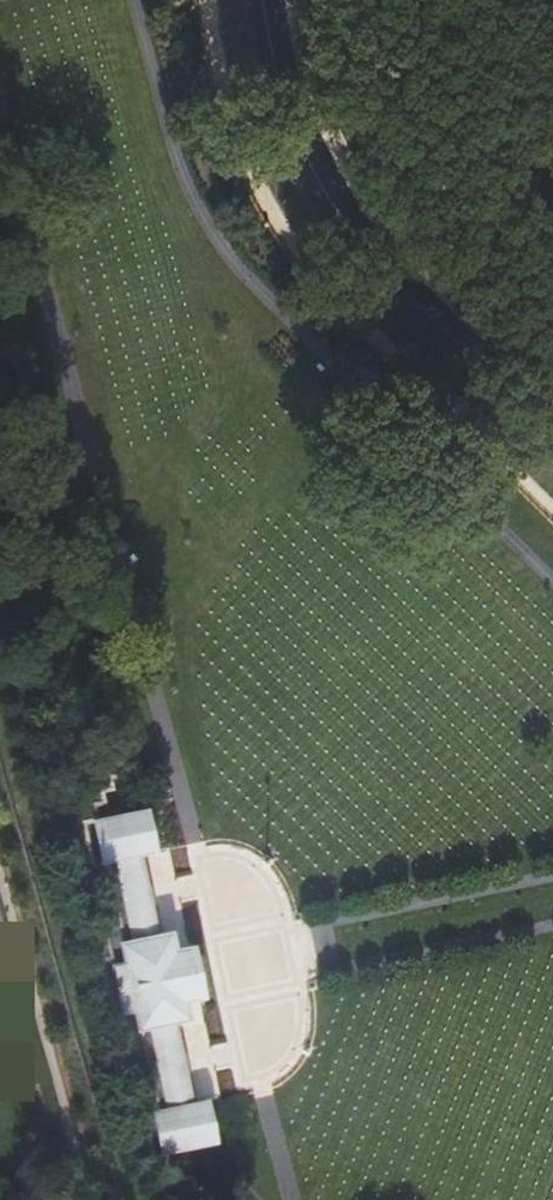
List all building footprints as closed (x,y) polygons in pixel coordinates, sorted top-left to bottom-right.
[(128,945),(155,939),(138,856),(150,853),(142,813),(89,825),(97,864),(110,862),(128,945)] [(166,937),(155,939),(128,945),(120,947),(124,963),(111,966),(121,1014),(134,1011),(138,1030),(146,1029),(174,1023),(184,1021),(184,1019),(183,1016),(183,1014),(182,1011),(182,1008),(181,1006),(198,1002),(197,1000),(200,999),(189,948),(186,948),(185,947),(169,950),(168,948),(168,945),(167,943),(167,941),(166,939),(166,937)] [(174,1023),(146,1029),(163,1112),(151,1114),(160,1154),(213,1142),(204,1103),(191,1106),(174,1023)]
